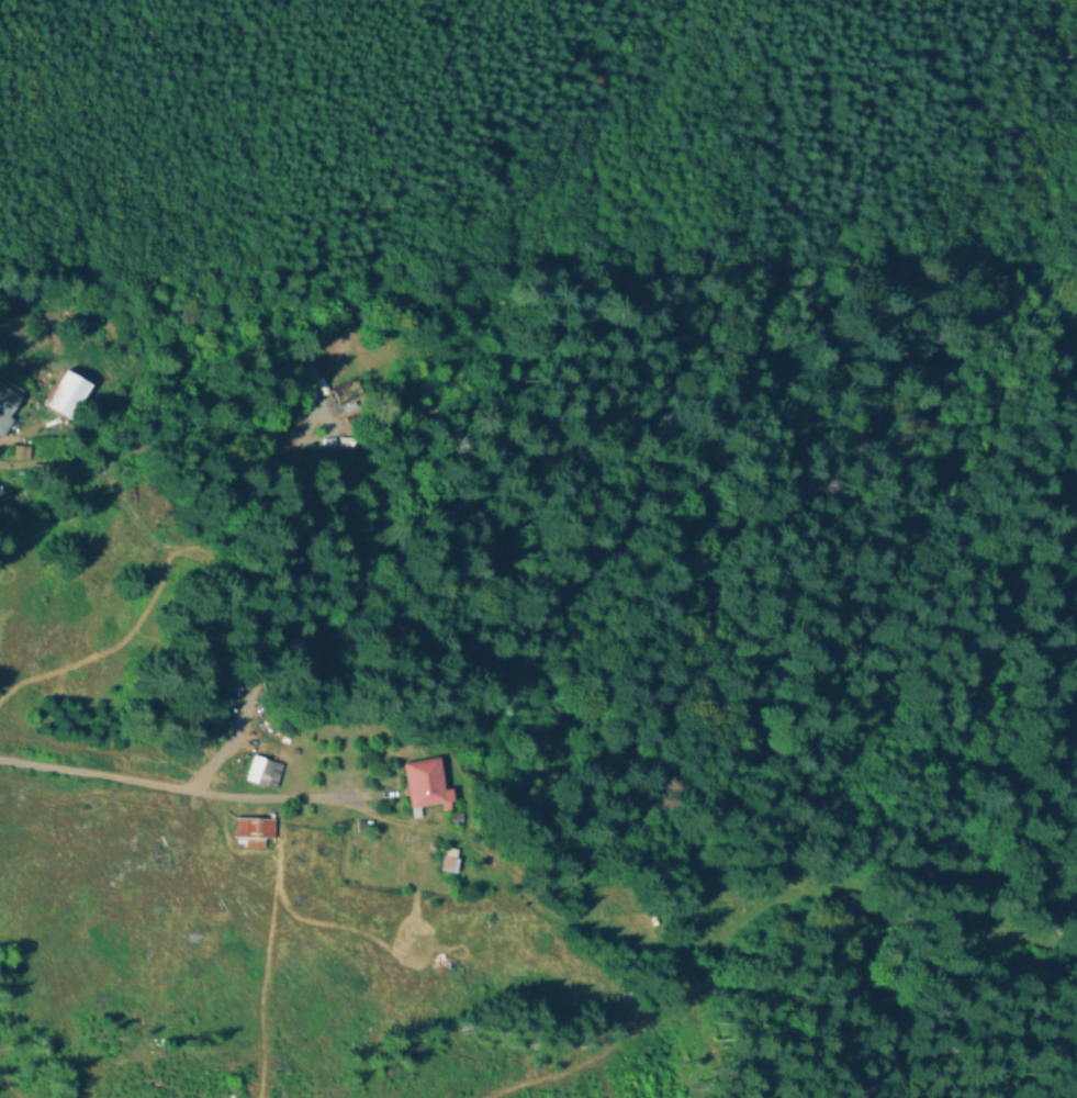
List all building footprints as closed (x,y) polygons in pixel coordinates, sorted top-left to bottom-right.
[(302,385),(325,374),(319,360),(295,370),(302,385)] [(59,369),(87,383),(68,418),(40,404),(59,369)] [(3,437),(0,435),(0,381),(19,391),(4,416),(12,421),(3,437)] [(257,757),(260,749),(246,743),(232,776),(271,792),(281,767),(257,757)] [(434,759),(399,764),(406,810),(449,804),(447,790),(439,791),(434,759)] [(263,848),(263,841),(271,841),(272,819),(231,819),(231,848),(263,848)]
